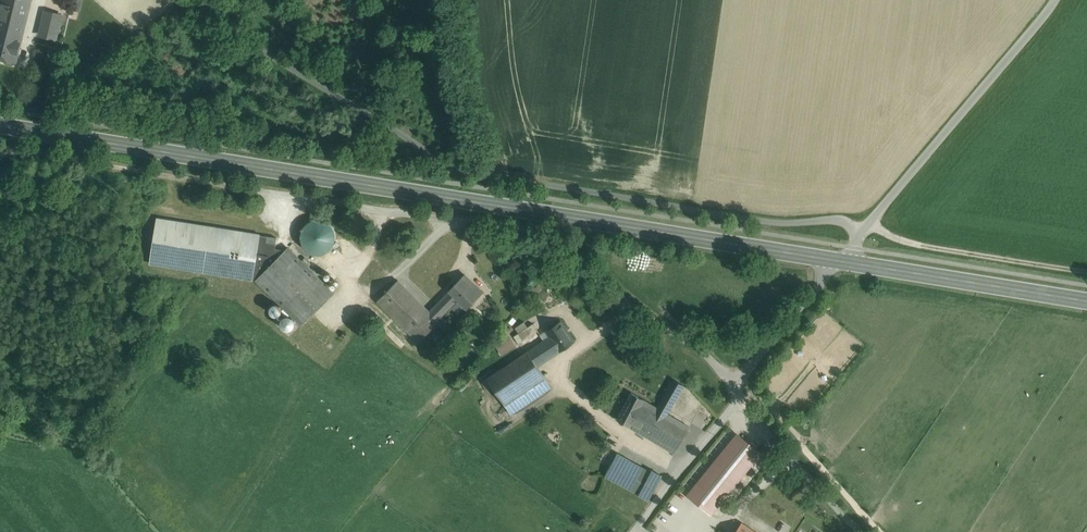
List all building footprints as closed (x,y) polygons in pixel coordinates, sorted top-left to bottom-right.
[(0,5),(0,58),(6,59),(5,61),(6,63),(11,64),(13,63),(14,61),(16,62),(31,0),(1,0),(0,5)] [(62,15),(45,11),(40,30),(57,34),(62,15)] [(277,238),(159,219),(152,263),(253,279),(254,277),(258,278),(259,277),(286,250),(275,249),(277,238)] [(334,243),(335,236),(334,230),(330,224),(324,220),(318,219),(311,220),(305,224),(302,230),(300,237),(302,243),(306,249),(311,253),(318,254),(325,253),(330,249),(334,243)] [(333,293),(288,248),(258,278),(256,280),(302,325),(333,293)] [(483,293),(465,275),(450,290),(458,299),(467,308),(483,293)] [(550,284),(543,279),(533,291),(539,297),(550,284)] [(432,313),(398,280),(377,301),(418,341),(439,320),(438,319),(432,313)] [(450,290),(438,303),(440,305),(432,313),(438,319),(458,299),(450,290)] [(279,313),(281,310),(279,306),(276,305),(272,306),(271,310),(272,313),(276,314),(279,313)] [(533,323),(528,327),(524,321),(515,327),(519,333),(514,336),(519,343),(538,330),(533,323)] [(575,341),(561,321),(546,331),(549,336),(550,336),(559,351),(575,341)] [(507,333),(494,341),(502,354),(515,346),(507,333)] [(544,340),(527,351),(537,366),(538,365),(559,351),(550,336),(549,336),(544,339),(544,340)] [(527,351),(487,377),(494,389),(504,403),(545,376),(538,365),(537,366),(527,351)] [(545,376),(504,403),(511,414),(553,387),(545,376)] [(494,389),(487,377),(479,383),(486,394),(494,389)] [(684,385),(673,379),(657,407),(652,405),(638,432),(675,453),(689,426),(667,414),(684,385)] [(644,399),(631,392),(617,419),(629,426),(638,432),(652,405),(644,399)] [(710,512),(759,452),(738,435),(689,495),(710,512)] [(630,460),(617,453),(611,464),(624,471),(630,460)] [(651,471),(630,460),(624,471),(618,483),(638,494),(651,471)] [(624,471),(611,464),(605,476),(618,483),(624,471)] [(651,471),(638,494),(649,500),(662,476),(651,470),(651,471)] [(741,522),(735,531),(756,531),(741,522)]
